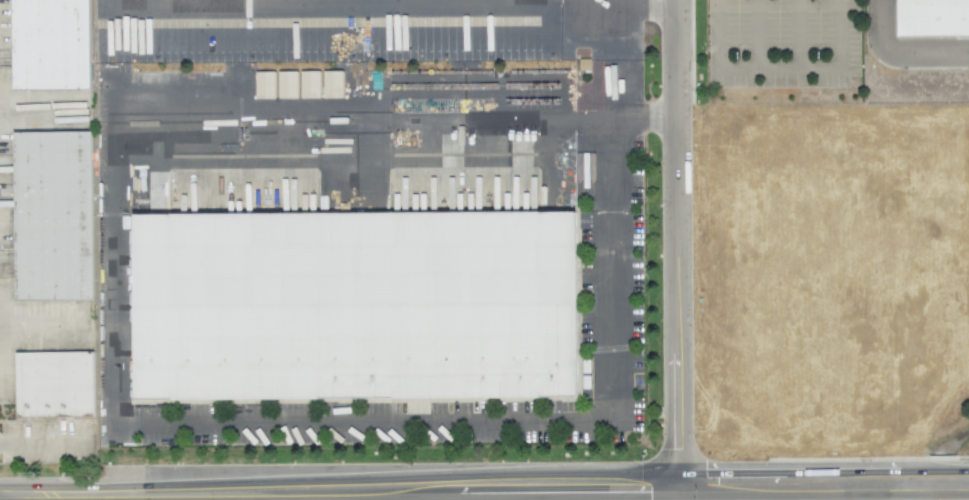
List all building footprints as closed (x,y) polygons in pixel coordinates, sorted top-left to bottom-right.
[(14,93),(13,0),(90,0),(91,92),(14,93)] [(899,37),(899,0),(968,0),(968,37),(899,37)] [(320,71),(300,72),(300,98),(320,98),(320,71)] [(323,98),(343,98),(342,71),(323,71),(323,98)] [(255,98),(275,99),(275,72),(255,72),(255,98)] [(297,99),(297,72),(277,72),(278,99),(297,99)] [(91,146),(93,303),(15,304),(13,146),(13,137),(91,136),(91,146)] [(131,213),(566,208),(568,389),(129,395),(131,213)] [(17,422),(16,357),(93,357),(94,421),(17,422)]
